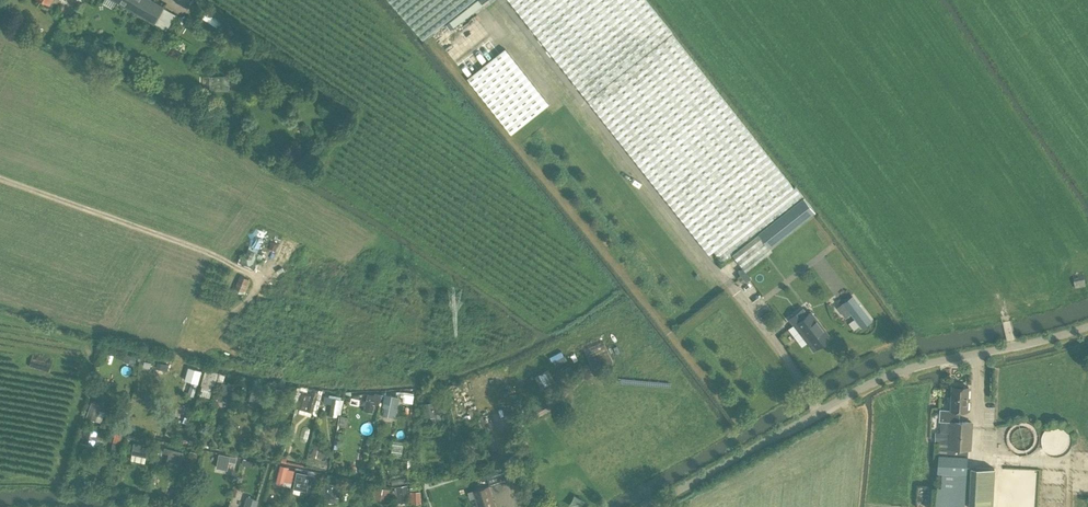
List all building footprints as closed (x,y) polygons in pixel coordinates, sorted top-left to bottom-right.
[(164,7),(152,0),(115,0),(166,30),(175,14),(164,7)] [(423,40),(474,0),(388,0),(423,40)] [(709,255),(714,251),(722,261),(733,252),(744,266),(747,269),(771,249),(769,247),(814,211),(673,33),(646,0),(507,0),(709,255)] [(202,15),(218,24),(222,17),(206,7),(202,15)] [(185,24),(182,30),(199,38),(202,33),(185,24)] [(504,50),(467,79),(511,134),(548,105),(504,50)] [(134,64),(124,66),(126,76),(136,74),(134,64)] [(297,220),(315,226),(319,214),(301,208),(297,220)] [(256,270),(263,254),(255,251),(255,250),(248,247),(245,256),(241,254),(237,262),(256,270)] [(753,277),(747,269),(744,266),(738,271),(742,277),(746,282),(753,277)] [(240,275),(234,289),(245,294),(246,291),(244,290),(249,278),(240,275)] [(853,296),(839,307),(845,315),(850,311),(861,325),(870,319),(853,296)] [(790,318),(808,341),(814,349),(831,337),(811,311),(807,314),(803,308),(790,318)] [(124,361),(134,364),(136,357),(126,354),(124,361)] [(38,358),(36,357),(34,370),(54,374),(57,361),(54,361),(54,359),(52,358),(51,360),(41,359),(42,356),(39,356),(38,358)] [(174,373),(176,364),(157,360),(154,373),(162,375),(163,370),(174,373)] [(569,365),(558,372),(562,378),(573,371),(569,365)] [(189,366),(185,379),(198,383),(202,370),(189,366)] [(212,384),(215,385),(218,371),(206,368),(201,385),(202,386),(201,389),(210,391),(212,384)] [(229,396),(228,396),(232,385),(231,384),(232,380),(230,380),(231,376),(226,374),(219,393),(220,393),(218,398),(227,401),(229,396)] [(532,416),(552,404),(549,400),(545,394),(537,380),(517,392),(532,416)] [(259,400),(263,385),(254,382),(249,398),(259,400)] [(560,385),(545,394),(549,400),(563,391),(560,385)] [(950,421),(949,432),(935,432),(935,441),(940,441),(938,472),(966,473),(968,449),(971,449),(972,422),(959,421),(959,410),(967,410),(968,386),(952,386),(951,409),(940,408),(939,420),(950,421)] [(285,390),(272,387),(269,399),(282,402),(285,390)] [(300,390),(300,387),(297,387),(297,389),(296,393),(289,391),(289,392),(287,401),(286,404),(296,406),(297,401),(299,394),(300,390)] [(296,407),(313,412),(320,392),(312,389),(309,399),(307,398),(308,394),(301,392),(296,407)] [(401,396),(404,397),(403,401),(408,402),(413,402),(413,398),(414,393),(409,392),(404,391),(404,394),(401,393),(401,396)] [(368,393),(364,410),(373,413),(375,403),(379,404),(382,394),(375,392),(375,395),(368,393)] [(322,395),(321,402),(331,403),(329,414),(337,416),(338,413),(341,413),(343,398),(334,397),(334,395),(329,394),(329,393),(325,393),(325,395),(322,395)] [(395,417),(400,396),(385,393),(383,404),(385,405),(383,415),(395,417)] [(424,403),(426,417),(432,417),(433,421),(444,420),(443,412),(447,411),(445,400),(433,402),(433,401),(424,403)] [(92,401),(86,417),(96,420),(98,413),(99,414),(101,411),(99,410),(101,404),(92,401)] [(339,426),(347,427),(349,416),(341,415),(339,426)] [(98,430),(84,426),(80,442),(94,445),(98,430)] [(121,443),(123,437),(115,434),(113,441),(121,443)] [(147,444),(136,442),(134,453),(145,455),(147,444)] [(172,450),(169,464),(180,466),(185,447),(181,446),(179,452),(172,450)] [(184,470),(193,472),(198,453),(189,451),(184,470)] [(219,453),(216,467),(226,469),(229,455),(219,453)] [(312,456),(309,455),(306,467),(327,472),(330,460),(327,459),(328,457),(325,457),(324,459),(315,457),(315,454),(312,454),(312,456)] [(280,464),(276,482),(284,484),(284,483),(292,484),(295,470),(288,468),(288,466),(280,464)] [(507,479),(503,470),(502,465),(498,467),(485,471),(491,485),(507,479)] [(994,467),(976,467),(974,506),(993,506),(994,467)] [(310,491),(312,481),(314,481),(316,475),(313,474),(297,471),(294,488),(310,491)] [(965,502),(967,474),(942,472),(941,489),(954,490),(954,501),(965,502)] [(342,484),(325,482),(323,498),(340,500),(342,484)] [(397,501),(409,500),(408,484),(395,486),(395,490),(392,490),(393,496),(396,496),(397,501)] [(371,500),(389,503),(392,489),(374,485),(371,500)] [(489,486),(474,491),(479,506),(495,506),(489,486)] [(410,491),(410,503),(421,503),(420,491),(410,491)] [(572,504),(577,506),(584,506),(588,500),(578,494),(572,504)] [(257,500),(247,497),(244,506),(255,506),(257,500)]
